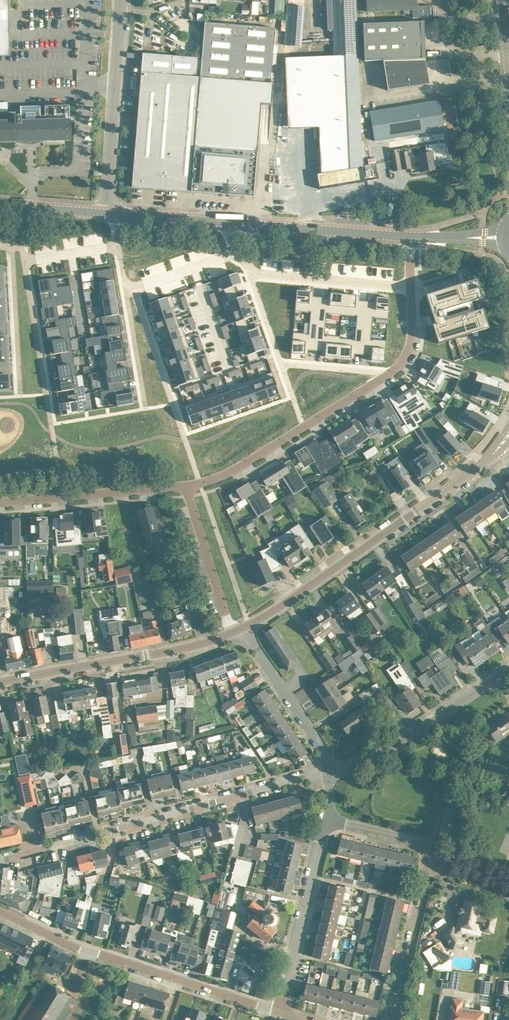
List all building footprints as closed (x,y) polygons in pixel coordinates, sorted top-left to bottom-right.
[(11,60),(9,0),(0,0),(0,61),(11,60)] [(274,15),(284,15),(285,0),(274,0),(274,15)] [(333,44),(315,45),(318,114),(320,114),(321,174),(318,174),(320,189),(365,182),(364,172),(361,130),(360,113),(356,12),(356,0),(331,0),(333,44)] [(367,12),(413,10),(413,18),(431,17),(430,5),(419,6),(419,5),(416,5),(416,0),(366,0),(367,12)] [(422,23),(424,23),(424,22),(363,24),(365,61),(426,59),(426,58),(422,58),(422,46),(423,46),(422,23)] [(205,23),(202,58),(201,77),(271,83),(275,28),(215,23),(205,23)] [(201,77),(202,58),(143,53),(141,73),(142,73),(132,187),(191,192),(192,182),(201,77)] [(426,60),(383,61),(388,91),(430,84),(426,60)] [(192,182),(191,192),(254,197),(261,103),(272,104),(274,83),(271,83),(201,77),(192,182)] [(276,161),(292,162),(297,97),(281,96),(276,161)] [(439,100),(365,112),(366,117),(371,117),(375,141),(444,130),(439,100)] [(18,142),(20,143),(22,143),(24,144),(27,145),(29,145),(31,145),(34,145),(36,144),(38,144),(41,143),(43,142),(45,141),(71,140),(71,134),(70,120),(69,120),(69,118),(69,105),(45,106),(45,110),(36,111),(36,106),(21,107),(15,107),(15,112),(0,112),(0,142),(18,142)] [(420,154),(419,154),(419,155),(422,172),(423,172),(430,171),(436,170),(435,166),(435,164),(439,164),(441,164),(440,161),(449,159),(448,155),(449,155),(446,142),(426,145),(426,148),(429,147),(430,152),(427,153),(420,154)] [(415,147),(390,151),(394,171),(411,168),(409,156),(410,156),(415,152),(416,152),(415,147)] [(82,273),(81,273),(82,282),(94,280),(95,288),(96,291),(117,288),(116,287),(114,288),(113,276),(115,276),(113,268),(105,269),(82,273)] [(238,273),(216,280),(219,291),(224,290),(226,296),(236,292),(234,286),(241,284),(238,273)] [(58,287),(56,278),(36,281),(38,289),(40,288),(40,294),(50,292),(51,298),(41,300),(42,300),(72,295),(70,285),(58,287)] [(477,279),(426,295),(432,314),(435,324),(432,325),(438,344),(448,341),(454,361),(462,359),(463,360),(478,356),(478,354),(486,351),(480,331),(489,328),(483,309),(475,312),(472,302),(483,299),(477,279)] [(118,295),(117,288),(96,291),(96,292),(101,291),(103,304),(117,301),(116,295),(118,295)] [(297,290),(295,311),(309,312),(309,311),(311,312),(310,323),(318,324),(320,298),(310,297),(310,291),(297,290)] [(236,292),(226,296),(232,312),(249,306),(245,295),(238,298),(236,292)] [(320,298),(318,324),(326,325),(327,313),(329,313),(329,314),(342,315),(343,294),(330,293),(330,299),(320,298)] [(343,294),(342,315),(354,316),(355,316),(357,316),(356,327),(364,328),(366,302),(356,301),(357,295),(343,294)] [(73,303),(72,295),(42,300),(43,308),(41,308),(42,316),(44,315),(45,322),(76,317),(59,319),(57,305),(73,303)] [(171,296),(149,303),(153,314),(175,306),(171,296)] [(366,302),(364,328),(372,329),(373,317),(375,317),(375,318),(389,319),(390,298),(377,297),(376,303),(366,302)] [(118,307),(117,301),(103,304),(105,316),(101,317),(121,314),(120,307),(118,307)] [(175,306),(153,314),(157,324),(176,317),(173,308),(175,307),(175,306)] [(249,306),(232,312),(237,328),(247,325),(245,319),(253,317),(249,306)] [(121,314),(101,317),(102,322),(103,324),(106,323),(108,335),(85,339),(122,333),(119,314),(121,314)] [(77,325),(76,317),(45,322),(55,321),(56,327),(46,329),(48,342),(70,338),(68,327),(77,325)] [(176,317),(157,324),(160,334),(182,327),(182,326),(180,327),(176,317)] [(293,332),(291,354),(305,355),(305,349),(315,350),(318,324),(310,323),(309,335),(307,334),(293,332)] [(318,324),(315,350),(325,351),(325,356),(338,358),(340,337),(327,335),(327,336),(325,336),(326,325),(318,324)] [(247,325),(237,328),(243,344),(243,345),(261,339),(257,328),(249,331),(247,325)] [(182,327),(160,334),(164,345),(186,337),(182,327)] [(340,337),(338,358),(351,359),(352,353),(362,354),(364,328),(356,327),(355,340),(353,340),(340,338),(340,337)] [(364,328),(362,354),(372,355),(371,361),(385,362),(387,340),(373,339),(373,340),(371,340),(372,329),(364,328)] [(122,333),(85,339),(87,347),(100,344),(101,354),(125,350),(125,349),(127,349),(126,342),(124,342),(123,339),(113,341),(112,335),(122,333)] [(8,335),(0,336),(0,349),(7,348),(6,343),(8,343),(8,335)] [(186,337),(164,345),(167,355),(189,347),(186,337)] [(73,358),(70,338),(48,342),(49,347),(47,348),(49,355),(61,353),(62,360),(73,358)] [(243,344),(238,346),(242,357),(247,356),(249,362),(259,358),(257,352),(264,349),(261,339),(243,345),(243,344)] [(189,347),(167,355),(171,365),(193,357),(190,358),(187,348),(189,348),(189,347)] [(9,354),(7,354),(7,348),(0,349),(0,363),(9,362),(9,354)] [(127,361),(125,350),(101,354),(105,354),(108,370),(106,371),(128,368),(128,367),(118,369),(117,363),(127,361)] [(193,357),(171,365),(174,375),(196,367),(193,357)] [(73,358),(62,360),(63,366),(53,367),(55,379),(77,375),(73,358)] [(421,372),(419,374),(430,380),(426,385),(435,391),(439,385),(435,383),(437,380),(441,373),(445,374),(460,379),(464,366),(441,359),(436,366),(428,360),(427,360),(426,360),(426,361),(424,365),(424,366),(423,369),(422,368),(422,369),(423,370),(422,372),(421,371),(420,371),(421,372)] [(196,367),(174,375),(178,386),(200,378),(196,367)] [(128,368),(106,371),(109,390),(100,392),(101,392),(121,389),(120,382),(130,381),(129,376),(131,376),(130,368),(128,368)] [(272,372),(261,376),(268,398),(280,394),(272,372)] [(478,374),(476,381),(483,383),(479,396),(498,403),(502,389),(489,385),(491,378),(478,374)] [(9,384),(10,384),(10,375),(0,375),(0,389),(9,389),(9,384)] [(77,375),(55,379),(56,384),(54,384),(55,392),(74,389),(75,395),(86,393),(84,386),(79,387),(77,375)] [(261,376),(250,380),(258,402),(268,398),(261,376)] [(250,380),(239,384),(247,406),(258,402),(250,380)] [(401,388),(393,393),(399,402),(394,405),(410,432),(419,426),(412,414),(408,409),(416,405),(417,406),(421,403),(421,402),(423,400),(418,392),(416,393),(410,383),(405,385),(404,385),(405,386),(401,388),(401,387),(400,388),(401,388)] [(239,384),(228,388),(236,410),(247,406),(239,384)] [(218,391),(217,391),(225,413),(236,410),(228,388),(228,390),(219,393),(218,391)] [(122,394),(121,389),(101,392),(102,399),(108,398),(109,406),(109,408),(134,404),(132,393),(122,394)] [(217,391),(207,395),(214,417),(225,413),(217,391)] [(75,395),(68,396),(69,402),(59,404),(61,416),(85,412),(83,401),(87,400),(86,393),(75,395)] [(197,401),(203,421),(214,417),(207,395),(206,395),(208,400),(198,403),(197,401)] [(197,401),(185,405),(192,425),(203,421),(197,401)] [(369,408),(361,413),(369,426),(370,427),(376,424),(379,429),(384,426),(387,424),(387,423),(391,420),(396,427),(403,423),(392,407),(386,411),(380,401),(374,405),(374,404),(373,404),(374,405),(370,407),(369,407),(369,408)] [(470,403),(464,413),(469,415),(465,423),(482,433),(489,421),(477,414),(480,409),(470,403)] [(338,427),(330,432),(341,450),(354,443),(356,446),(370,437),(357,418),(358,419),(352,423),(351,421),(350,420),(342,425),(342,424),(338,427)] [(448,432),(438,441),(451,456),(462,446),(454,438),(459,434),(448,421),(443,426),(448,432)] [(415,448),(420,455),(409,463),(409,464),(410,463),(419,477),(419,478),(438,465),(438,464),(432,457),(439,453),(429,438),(422,443),(415,448)] [(317,440),(296,453),(298,456),(298,457),(301,463),(303,462),(310,457),(314,462),(321,475),(341,462),(327,439),(326,439),(329,443),(321,447),(319,444),(317,440)] [(391,472),(384,477),(391,487),(393,486),(398,493),(402,490),(403,492),(409,488),(408,486),(409,485),(403,477),(409,473),(397,457),(386,464),(388,467),(387,468),(388,470),(389,469),(391,472)] [(282,462),(261,475),(268,486),(282,477),(294,495),(307,486),(296,468),(289,472),(283,464),(282,462)] [(245,485),(228,495),(235,505),(246,498),(258,517),(273,508),(261,488),(261,489),(255,493),(249,482),(248,483),(245,485)] [(327,482),(318,488),(313,491),(325,508),(338,499),(327,482)] [(489,495),(485,498),(495,512),(497,514),(506,508),(505,505),(501,499),(495,491),(493,489),(487,493),(489,495)] [(358,505),(350,493),(338,500),(356,526),(356,527),(366,520),(362,515),(363,515),(362,514),(360,512),(362,511),(358,505)] [(292,497),(285,501),(290,509),(297,505),(292,497)] [(485,498),(476,505),(485,519),(495,512),(485,498)] [(476,505),(466,511),(476,526),(479,531),(489,524),(485,519),(476,505)] [(162,557),(172,555),(161,517),(155,519),(152,509),(151,508),(140,511),(139,511),(138,511),(144,531),(145,534),(155,531),(155,533),(156,533),(159,544),(163,543),(167,555),(162,557)] [(466,511),(455,519),(461,527),(465,533),(476,526),(466,511)] [(55,529),(57,547),(64,546),(67,545),(66,539),(67,539),(75,538),(75,545),(80,544),(80,545),(82,544),(80,524),(74,525),(73,512),(71,513),(64,514),(64,515),(59,516),(60,526),(60,528),(55,529)] [(100,520),(100,512),(86,513),(86,515),(84,515),(85,523),(87,523),(88,533),(95,532),(96,537),(109,536),(107,521),(101,522),(100,520)] [(321,519),(309,526),(322,546),(334,538),(328,529),(333,526),(326,515),(321,519)] [(26,533),(26,558),(35,558),(35,547),(47,547),(47,536),(49,536),(49,527),(47,527),(47,519),(45,519),(45,517),(36,517),(36,519),(33,519),(33,526),(32,526),(32,533),(26,533)] [(21,518),(10,518),(10,521),(5,521),(6,535),(0,536),(0,557),(7,557),(7,550),(20,550),(20,526),(21,526),(21,518)] [(450,522),(441,529),(451,543),(460,536),(450,522)] [(299,524),(290,529),(293,534),(286,538),(302,562),(309,557),(308,556),(311,554),(303,541),(308,537),(299,524)] [(441,529),(431,536),(441,550),(451,543),(441,529)] [(431,536),(421,543),(431,557),(441,550),(431,536)] [(273,540),(267,543),(270,547),(276,558),(282,554),(290,567),(293,565),(295,567),(302,562),(286,538),(276,545),(273,540)] [(421,543),(411,550),(421,564),(431,557),(421,543)] [(264,560),(251,565),(260,586),(274,580),(270,571),(281,566),(282,568),(283,568),(276,558),(270,547),(260,551),(264,560)] [(503,549),(495,555),(499,559),(506,554),(503,549)] [(421,564),(411,550),(401,557),(410,571),(407,573),(415,587),(422,583),(414,569),(421,564)] [(499,559),(495,555),(488,560),(491,565),(499,559)] [(104,570),(106,581),(115,580),(112,561),(103,563),(100,564),(101,570),(104,570)] [(53,564),(26,565),(26,577),(53,577),(53,564)] [(114,570),(116,579),(131,576),(130,567),(114,570)] [(374,576),(384,590),(388,596),(395,591),(394,589),(399,585),(386,567),(374,576)] [(478,567),(470,572),(473,577),(481,571),(478,567)] [(473,577),(470,572),(463,578),(466,582),(473,577)] [(384,590),(374,576),(362,584),(374,602),(381,597),(378,593),(384,590)] [(457,578),(449,584),(452,588),(460,582),(457,578)] [(179,582),(169,585),(174,599),(184,596),(179,582)] [(452,588),(449,584),(441,590),(444,593),(452,588)] [(402,590),(410,604),(416,601),(408,586),(402,590)] [(437,593),(424,602),(426,606),(439,596),(437,593)] [(345,597),(337,602),(340,606),(337,608),(342,616),(345,613),(351,621),(363,612),(359,607),(360,607),(351,595),(346,598),(345,597)] [(321,613),(315,617),(327,635),(333,631),(330,628),(336,624),(324,607),(319,611),(321,613)] [(378,607),(371,612),(381,626),(387,621),(378,607)] [(106,630),(103,631),(103,636),(104,639),(104,638),(107,638),(108,643),(109,653),(120,651),(118,636),(124,635),(122,625),(121,621),(122,621),(122,620),(120,608),(112,609),(113,617),(112,617),(112,619),(113,619),(114,621),(104,623),(106,630)] [(174,622),(167,624),(168,630),(171,639),(187,634),(186,632),(194,630),(190,619),(188,610),(179,613),(178,608),(171,611),(174,622)] [(381,626),(371,612),(362,618),(374,634),(382,628),(381,626)] [(75,617),(77,635),(85,634),(84,616),(75,617)] [(327,635),(315,617),(309,621),(308,619),(303,622),(314,639),(320,635),(322,639),(327,635)] [(488,624),(496,636),(501,633),(508,644),(508,620),(503,624),(499,617),(488,624)] [(476,641),(476,642),(488,659),(500,651),(492,639),(496,636),(488,624),(487,625),(482,618),(474,624),(478,631),(472,635),(476,641)] [(151,630),(144,631),(147,645),(161,642),(158,628),(157,628),(155,620),(149,622),(151,630)] [(147,645),(144,631),(142,625),(129,628),(131,635),(129,635),(132,648),(147,645)] [(264,634),(288,670),(299,663),(275,627),(264,634)] [(54,629),(54,628),(43,628),(46,647),(54,645),(54,640),(54,637),(54,629)] [(25,631),(33,666),(44,664),(41,648),(37,649),(33,629),(25,631)] [(86,632),(87,642),(94,641),(94,640),(93,640),(92,631),(92,633),(86,634),(86,632)] [(54,646),(59,645),(61,661),(76,658),(72,634),(54,637),(54,645),(54,646)] [(12,655),(4,657),(5,662),(8,671),(24,668),(22,658),(21,654),(21,653),(19,643),(22,642),(20,635),(11,637),(12,644),(10,645),(12,655)] [(361,649),(354,640),(351,635),(344,639),(353,654),(361,649)] [(488,659),(476,642),(470,646),(465,639),(455,646),(466,663),(471,660),(476,667),(488,659)] [(453,649),(448,652),(452,659),(457,655),(453,649)] [(336,665),(334,663),(326,651),(318,656),(329,670),(336,665)] [(236,652),(222,657),(230,678),(244,674),(236,652)] [(361,658),(365,663),(372,658),(368,653),(361,658)] [(351,655),(338,664),(342,670),(355,661),(351,655)] [(416,662),(422,671),(434,665),(429,655),(416,662)] [(431,669),(417,678),(425,689),(432,684),(435,687),(440,695),(458,683),(454,677),(451,672),(457,667),(458,669),(453,660),(450,656),(448,657),(436,665),(440,670),(434,674),(431,669)] [(222,657),(208,662),(213,676),(216,684),(223,681),(230,678),(222,657)] [(400,665),(409,678),(411,681),(416,678),(405,661),(400,665)] [(213,676),(208,662),(194,668),(199,681),(206,678),(209,686),(216,684),(213,676)] [(393,669),(402,682),(409,678),(400,665),(393,669)] [(184,671),(169,674),(174,697),(187,695),(188,683),(186,684),(186,681),(184,671)] [(316,689),(324,700),(338,691),(334,686),(341,681),(337,675),(330,679),(324,683),(325,683),(316,689)] [(123,691),(124,695),(159,690),(157,676),(122,681),(123,691)] [(240,683),(243,688),(254,681),(251,676),(245,679),(243,681),(240,683)] [(254,681),(243,688),(247,694),(258,686),(254,681)] [(106,684),(107,694),(108,698),(111,713),(119,712),(117,696),(119,696),(117,682),(106,684)] [(380,689),(376,683),(359,695),(362,701),(380,689)] [(402,694),(391,701),(396,708),(400,705),(402,707),(402,706),(403,705),(408,712),(419,704),(409,689),(409,690),(405,683),(398,687),(402,694)] [(95,688),(79,690),(82,709),(91,707),(93,715),(99,714),(100,717),(101,716),(103,726),(111,724),(106,696),(97,698),(95,688)] [(55,701),(57,714),(59,721),(71,719),(71,721),(77,720),(76,713),(74,713),(74,710),(82,709),(79,690),(64,693),(65,703),(56,705),(55,701)] [(252,698),(259,709),(272,700),(265,690),(252,698)] [(338,691),(324,700),(332,712),(346,703),(345,702),(353,697),(349,691),(341,696),(338,691)] [(33,699),(35,708),(37,716),(39,724),(46,723),(44,715),(49,714),(45,696),(43,697),(43,695),(35,696),(36,698),(33,699)] [(396,708),(391,701),(387,695),(381,699),(390,712),(396,708)] [(235,704),(233,699),(223,703),(226,710),(233,705),(235,704)] [(259,709),(266,719),(279,711),(272,700),(259,709)] [(10,704),(14,721),(16,730),(21,729),(23,737),(33,735),(28,711),(25,711),(23,701),(10,704)] [(164,704),(157,705),(136,708),(139,731),(160,727),(160,729),(166,729),(164,704)] [(367,704),(348,718),(340,723),(341,725),(340,725),(343,730),(344,729),(347,734),(354,729),(356,732),(364,727),(360,722),(373,713),(370,708),(367,704)] [(233,705),(226,710),(228,714),(236,709),(233,705)] [(195,712),(188,711),(187,735),(196,736),(196,721),(194,721),(195,712)] [(266,719),(273,730),(286,721),(279,711),(266,719)] [(57,714),(50,715),(53,730),(60,729),(59,721),(57,714)] [(488,728),(496,741),(504,736),(502,734),(508,730),(508,731),(508,718),(507,715),(488,728)] [(245,724),(242,720),(240,716),(239,717),(236,719),(238,723),(239,724),(241,726),(245,724)] [(273,730),(280,740),(293,732),(286,721),(273,730)] [(252,734),(250,730),(247,727),(243,729),(246,733),(248,737),(252,734)] [(481,727),(476,730),(479,736),(484,733),(481,727)] [(287,750),(287,751),(300,742),(293,732),(280,740),(276,743),(282,754),(287,750)] [(115,736),(118,755),(129,754),(126,734),(115,736)] [(257,741),(254,738),(250,740),(253,744),(255,748),(259,745),(257,741)] [(166,744),(168,750),(185,747),(184,741),(166,744)] [(300,742),(287,751),(295,762),(307,753),(300,742)] [(152,746),(154,752),(167,750),(166,744),(152,746)] [(266,755),(264,752),(261,748),(257,751),(260,754),(262,758),(266,755)] [(235,752),(237,760),(239,759),(243,775),(256,771),(252,756),(242,759),(240,751),(235,752)] [(154,752),(145,754),(143,760),(152,763),(156,762),(154,752)] [(27,754),(16,757),(20,775),(31,773),(27,754)] [(223,755),(225,763),(227,762),(231,778),(243,775),(239,759),(237,760),(230,762),(228,754),(223,755)] [(211,758),(213,766),(215,766),(219,781),(231,778),(227,762),(225,763),(223,755),(215,757),(211,758)] [(113,765),(124,763),(123,756),(111,758),(113,765)] [(101,768),(113,765),(111,758),(99,761),(101,768)] [(198,761),(200,769),(202,769),(206,784),(219,781),(215,766),(213,766),(205,768),(203,760),(198,761)] [(133,761),(124,763),(126,773),(130,773),(137,766),(133,761)] [(186,764),(188,772),(191,771),(194,787),(206,784),(202,769),(200,769),(194,771),(192,763),(186,764)] [(188,772),(186,764),(179,766),(174,767),(177,776),(178,776),(182,790),(194,787),(191,771),(188,772)] [(103,777),(101,768),(92,769),(90,775),(99,778),(103,777)] [(32,781),(46,778),(54,776),(56,775),(54,769),(31,774),(30,774),(32,781)] [(165,771),(158,773),(163,795),(172,793),(173,795),(175,795),(175,796),(176,796),(171,775),(166,776),(165,771)] [(78,772),(70,778),(72,783),(84,781),(83,776),(78,772)] [(163,795),(158,773),(152,774),(153,779),(147,780),(152,802),(153,801),(152,800),(155,799),(154,797),(163,795)] [(72,783),(70,778),(66,774),(59,781),(60,786),(72,783)] [(30,775),(17,778),(24,807),(37,804),(30,775)] [(54,776),(46,778),(48,788),(51,787),(59,781),(54,776)] [(118,789),(118,792),(122,809),(123,813),(122,809),(125,808),(124,806),(133,804),(127,777),(121,779),(123,788),(118,789)] [(134,780),(128,782),(133,804),(142,803),(143,804),(145,804),(145,806),(146,805),(144,796),(141,784),(136,785),(134,780)] [(112,788),(106,790),(110,812),(119,810),(120,812),(122,812),(123,813),(122,809),(118,792),(113,793),(112,788)] [(110,812),(106,790),(99,791),(100,796),(94,797),(99,819),(100,818),(100,817),(102,816),(102,814),(110,812)] [(298,795),(287,798),(291,815),(303,812),(298,795)] [(87,796),(75,799),(81,822),(89,820),(90,822),(92,821),(93,823),(87,796)] [(287,798),(275,801),(280,818),(291,815),(287,798)] [(72,824),(81,822),(75,799),(69,801),(64,802),(64,804),(65,806),(65,809),(66,809),(69,826),(72,826),(72,824)] [(275,801),(264,804),(269,821),(280,818),(275,801)] [(269,821),(264,804),(251,808),(256,825),(269,821)] [(59,806),(52,807),(57,829),(66,827),(67,829),(69,829),(70,830),(69,826),(66,809),(65,809),(60,810),(59,806)] [(57,829),(52,807),(46,808),(47,814),(42,815),(44,826),(46,836),(47,836),(47,834),(49,833),(49,831),(57,829)] [(0,822),(0,843),(1,847),(22,842),(20,832),(18,824),(11,826),(3,828),(1,822),(0,822)] [(236,835),(239,825),(232,823),(230,828),(228,827),(226,827),(225,822),(219,824),(218,822),(209,824),(210,826),(205,827),(208,837),(213,836),(214,843),(222,841),(223,845),(230,843),(234,844),(236,835)] [(195,830),(188,832),(192,850),(193,850),(208,846),(203,826),(194,828),(195,830)] [(180,831),(172,833),(177,854),(179,861),(190,858),(189,857),(194,856),(193,850),(192,850),(188,832),(181,834),(180,831)] [(165,838),(157,840),(162,857),(177,854),(172,833),(164,835),(165,838)] [(162,857),(157,840),(151,841),(150,839),(141,841),(147,861),(153,860),(153,861),(159,865),(163,864),(162,857)] [(337,854),(350,857),(354,842),(341,839),(337,854)] [(276,854),(284,856),(284,854),(300,857),(303,845),(287,841),(285,852),(277,850),(276,854)] [(119,849),(120,856),(123,865),(128,864),(128,866),(144,862),(139,842),(131,844),(131,846),(119,849)] [(350,857),(362,860),(366,845),(354,842),(350,857)] [(362,860),(375,863),(378,848),(366,845),(362,860)] [(375,863),(387,866),(390,851),(378,848),(375,863)] [(105,850),(91,854),(96,870),(97,874),(103,872),(102,868),(102,866),(109,864),(108,860),(105,850)] [(387,866),(399,869),(403,854),(390,851),(387,866)] [(96,870),(91,854),(78,857),(80,865),(68,868),(67,880),(69,885),(78,882),(76,876),(82,874),(82,872),(89,870),(89,872),(96,870)] [(273,867),(281,868),(281,866),(297,870),(300,857),(284,854),(284,856),(282,864),(274,862),(273,867)] [(403,854),(399,869),(411,872),(415,857),(403,854)] [(236,858),(230,882),(246,886),(252,862),(242,860),(236,858)] [(40,879),(40,880),(40,882),(38,892),(60,896),(62,887),(64,875),(60,861),(37,867),(40,879)] [(0,900),(1,897),(9,898),(9,893),(12,894),(16,890),(17,890),(17,888),(13,888),(14,880),(17,880),(19,867),(8,866),(8,868),(0,868),(0,900)] [(111,875),(121,877),(119,866),(114,867),(111,875)] [(270,879),(278,881),(279,878),(294,882),(297,870),(281,866),(281,868),(279,876),(271,874),(270,879)] [(199,875),(201,883),(217,879),(215,871),(199,875)] [(354,874),(346,873),(344,882),(353,884),(354,880),(353,879),(354,874)] [(109,884),(124,887),(126,879),(111,877),(109,884)] [(279,878),(278,881),(276,889),(268,887),(267,891),(276,893),(276,891),(291,895),(294,882),(279,878)] [(88,884),(87,894),(93,896),(94,896),(96,885),(88,884)] [(330,884),(327,896),(343,900),(343,898),(345,891),(353,892),(354,888),(345,886),(345,887),(330,884)] [(1,897),(0,900),(26,912),(32,901),(25,898),(28,892),(26,892),(26,891),(17,890),(16,890),(12,894),(9,893),(9,898),(1,897)] [(218,905),(217,908),(226,910),(231,892),(230,892),(222,890),(220,895),(218,905)] [(172,899),(187,904),(189,896),(175,892),(172,899)] [(93,896),(87,894),(85,901),(78,899),(73,916),(68,914),(68,913),(58,909),(55,922),(56,922),(56,921),(63,924),(77,929),(80,917),(87,920),(88,920),(93,896)] [(150,894),(149,894),(147,903),(144,915),(150,917),(154,905),(157,896),(150,894)] [(270,927),(272,927),(274,926),(275,925),(276,924),(277,922),(278,920),(278,919),(277,917),(277,915),(276,914),(275,913),(274,912),(273,912),(272,911),(271,911),(270,911),(269,911),(268,911),(267,911),(266,912),(253,902),(255,898),(245,895),(243,903),(249,907),(249,908),(251,909),(251,910),(252,909),(258,914),(258,915),(261,917),(261,918),(261,919),(261,920),(261,921),(261,922),(262,923),(262,924),(263,925),(264,925),(265,926),(266,927),(267,927),(268,927),(269,927),(270,927)] [(327,896),(324,909),(340,912),(340,910),(342,903),(350,905),(351,900),(343,898),(343,900),(327,896)] [(203,900),(194,898),(192,905),(201,908),(203,900)] [(387,898),(384,909),(401,913),(404,902),(387,898)] [(38,899),(33,910),(38,912),(43,902),(38,899)] [(472,920),(478,921),(483,922),(482,925),(483,925),(482,930),(493,932),(496,917),(485,915),(485,916),(479,915),(481,905),(464,901),(462,909),(463,909),(462,913),(460,913),(457,928),(455,929),(454,927),(443,934),(452,948),(463,941),(459,935),(464,932),(465,927),(470,928),(472,920)] [(161,920),(165,908),(158,905),(154,918),(161,920)] [(93,934),(96,935),(96,937),(103,938),(103,937),(106,937),(111,916),(98,913),(99,908),(92,907),(90,919),(96,920),(93,934)] [(221,949),(225,950),(226,952),(235,954),(241,932),(231,929),(236,913),(231,912),(226,910),(217,908),(211,930),(225,934),(222,944),(221,949)] [(265,926),(264,925),(263,925),(262,924),(262,923),(261,922),(261,921),(261,920),(261,919),(261,918),(261,917),(258,915),(258,914),(252,909),(251,910),(251,909),(248,914),(249,926),(255,931),(254,933),(259,937),(260,935),(268,941),(275,931),(270,927),(269,927),(268,927),(267,927),(266,927),(265,926)] [(324,909),(321,921),(337,924),(337,922),(339,915),(347,917),(348,912),(340,910),(340,912),(324,909)] [(384,909),(382,921),(399,925),(401,913),(384,909)] [(321,921),(319,932),(334,936),(334,934),(336,927),(344,929),(345,924),(337,922),(337,924),(321,921)] [(382,921),(379,933),(396,937),(399,925),(382,921)] [(123,922),(121,927),(120,931),(123,932),(120,943),(130,946),(132,940),(136,941),(141,925),(134,923),(134,926),(123,922)] [(2,924),(0,928),(0,944),(20,954),(17,962),(26,966),(34,949),(28,946),(32,938),(2,924)] [(150,948),(157,950),(162,932),(146,928),(141,948),(149,951),(150,948)] [(200,970),(199,973),(211,976),(214,966),(214,964),(211,963),(213,956),(210,955),(213,947),(214,942),(222,944),(225,934),(211,930),(206,950),(206,951),(200,970)] [(163,954),(171,957),(177,937),(162,932),(157,950),(164,952),(163,954)] [(319,932),(316,945),(331,948),(332,946),(333,939),(341,941),(342,936),(334,934),(334,936),(319,932)] [(379,933),(376,945),(393,949),(396,937),(379,933)] [(178,961),(185,963),(192,940),(192,937),(184,935),(180,938),(177,937),(171,957),(169,961),(178,964),(178,961)] [(192,968),(200,970),(206,951),(206,950),(199,948),(200,947),(196,941),(192,940),(185,963),(192,965),(192,968)] [(430,949),(441,965),(451,958),(440,942),(430,949)] [(331,948),(316,945),(313,957),(328,961),(330,951),(339,953),(340,948),(332,946),(331,948)] [(376,945),(373,956),(390,960),(393,949),(376,945)] [(52,947),(48,956),(45,963),(43,969),(53,974),(55,971),(67,977),(73,965),(68,963),(71,956),(52,947)] [(225,950),(221,949),(213,976),(227,980),(229,973),(231,973),(232,968),(231,967),(235,954),(226,952),(225,950)] [(390,960),(373,956),(370,968),(387,972),(390,960)] [(18,1019),(65,1019),(77,1001),(44,979),(18,1019)] [(124,997),(148,1005),(165,1010),(170,994),(129,980),(124,997)] [(508,995),(508,981),(498,980),(496,994),(508,995)] [(479,995),(489,996),(491,982),(481,981),(479,995)] [(303,999),(315,1002),(319,987),(306,984),(303,999)] [(315,1002),(326,1005),(330,990),(319,987),(315,1002)] [(326,1005),(339,1008),(342,992),(330,990),(326,1005)] [(339,1008),(351,1011),(355,995),(342,992),(339,1008)] [(351,1011),(363,1013),(367,998),(355,995),(351,1011)] [(367,998),(363,1013),(376,1016),(380,1001),(367,998)] [(483,1012),(461,1008),(462,1000),(453,999),(450,1019),(482,1019),(483,1012)] [(206,1013),(193,1008),(191,1016),(185,1014),(185,1015),(186,1015),(185,1019),(203,1019),(206,1013)]
